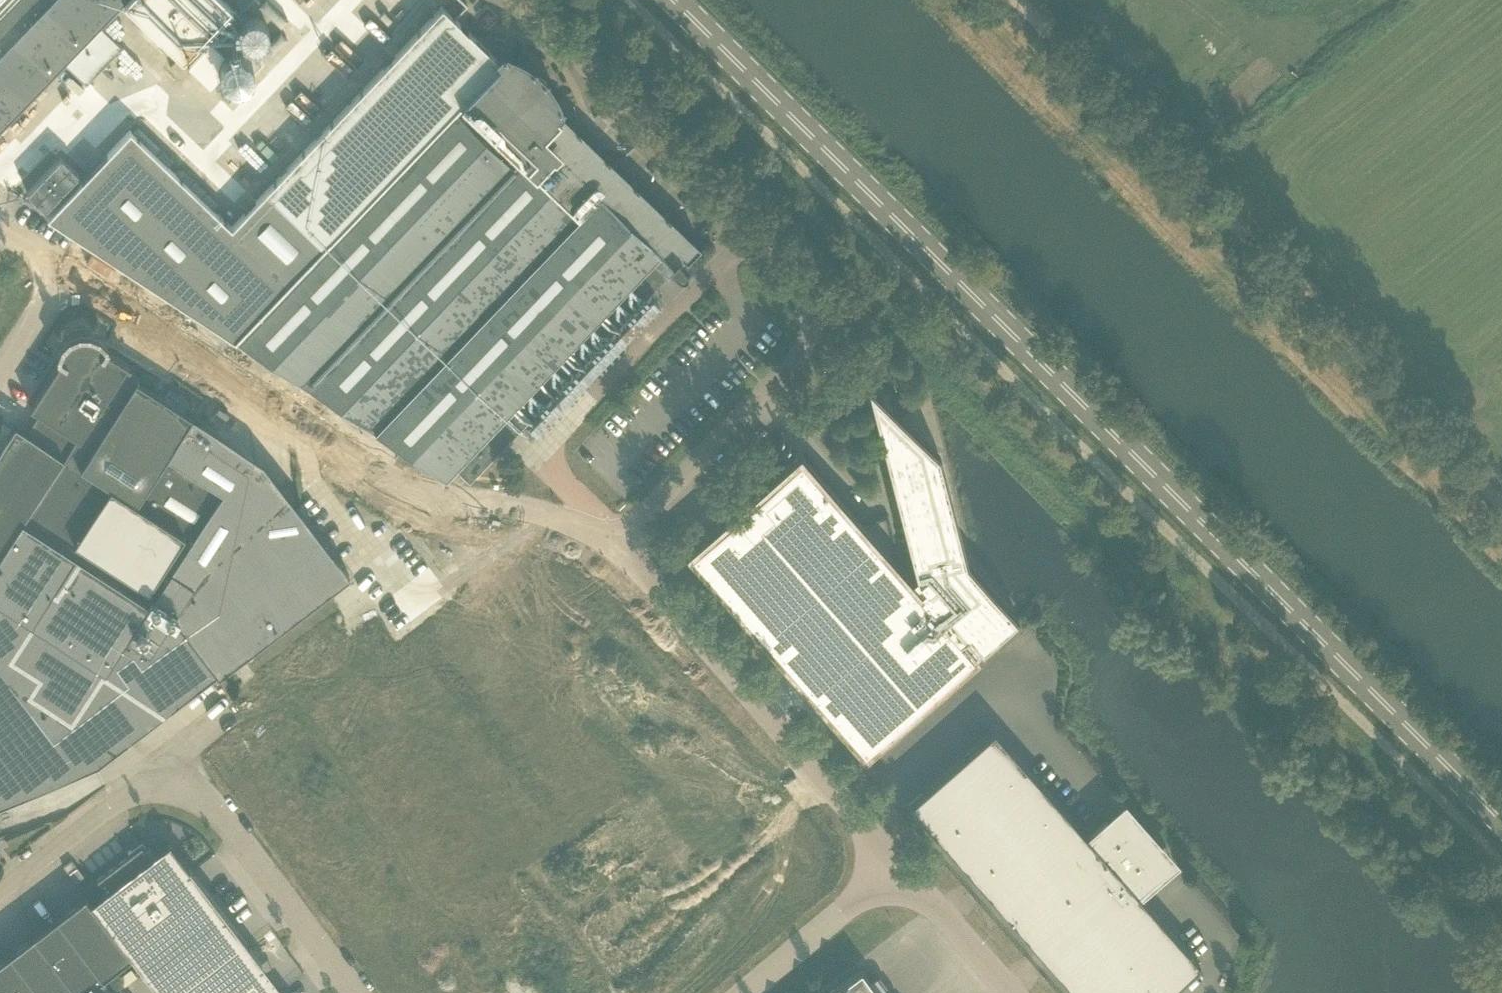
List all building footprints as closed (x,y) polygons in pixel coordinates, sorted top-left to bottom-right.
[(66,62),(86,81),(121,44),(101,25),(124,1),(182,58),(183,57),(189,63),(237,13),(231,7),(232,7),(225,0),(0,0),(0,130),(66,62)] [(500,51),(494,56),(441,5),(231,226),(129,130),(46,216),(443,475),(453,465),(468,479),(671,266),(677,272),(679,273),(680,273),(681,273),(683,273),(684,272),(684,271),(685,270),(685,269),(685,268),(684,267),(684,266),(677,259),(681,255),(685,259),(699,244),(562,113),(558,117),(556,114),(561,109),(561,108),(561,107),(552,87),(539,71),(522,58),(502,50),(501,50),(500,51)] [(26,192),(44,209),(78,174),(60,157),(26,192)] [(159,622),(204,680),(216,672),(218,675),(348,575),(300,511),(264,516),(257,475),(210,444),(217,432),(199,420),(192,432),(184,427),(190,417),(191,417),(197,409),(185,402),(181,409),(123,371),(125,367),(129,367),(105,352),(107,349),(105,346),(98,338),(88,334),(78,334),(68,339),(60,346),(57,356),(57,360),(59,361),(31,405),(29,407),(60,427),(54,437),(69,446),(62,456),(14,425),(0,446),(0,459),(7,462),(2,480),(0,479),(0,518),(159,622)] [(868,389),(877,425),(915,572),(918,576),(911,582),(804,461),(694,559),(865,752),(974,654),(971,650),(978,644),(982,648),(1015,618),(963,560),(936,455),(899,420),(868,389)] [(100,760),(204,680),(159,622),(0,518),(0,800),(100,760)] [(1075,992),(1164,992),(1198,963),(1136,892),(1172,860),(1123,805),(1087,836),(992,728),(908,803),(1075,992)] [(169,842),(154,854),(147,845),(143,848),(141,845),(132,852),(97,879),(106,890),(91,902),(110,928),(109,928),(130,955),(159,992),(221,992),(261,962),(189,867),(189,868),(169,842)] [(64,916),(60,919),(103,976),(130,955),(109,928),(110,928),(91,902),(84,895),(85,900),(75,908),(64,916)] [(60,919),(57,916),(56,917),(57,921),(49,927),(43,932),(36,937),(79,992),(80,992),(103,976),(60,919)] [(13,955),(42,992),(79,992),(36,937),(33,934),(34,939),(23,947),(16,953),(13,955)] [(13,955),(10,952),(9,953),(10,957),(1,964),(0,965),(0,988),(4,992),(42,992),(13,955)] [(826,992),(880,992),(860,967),(826,992)]
